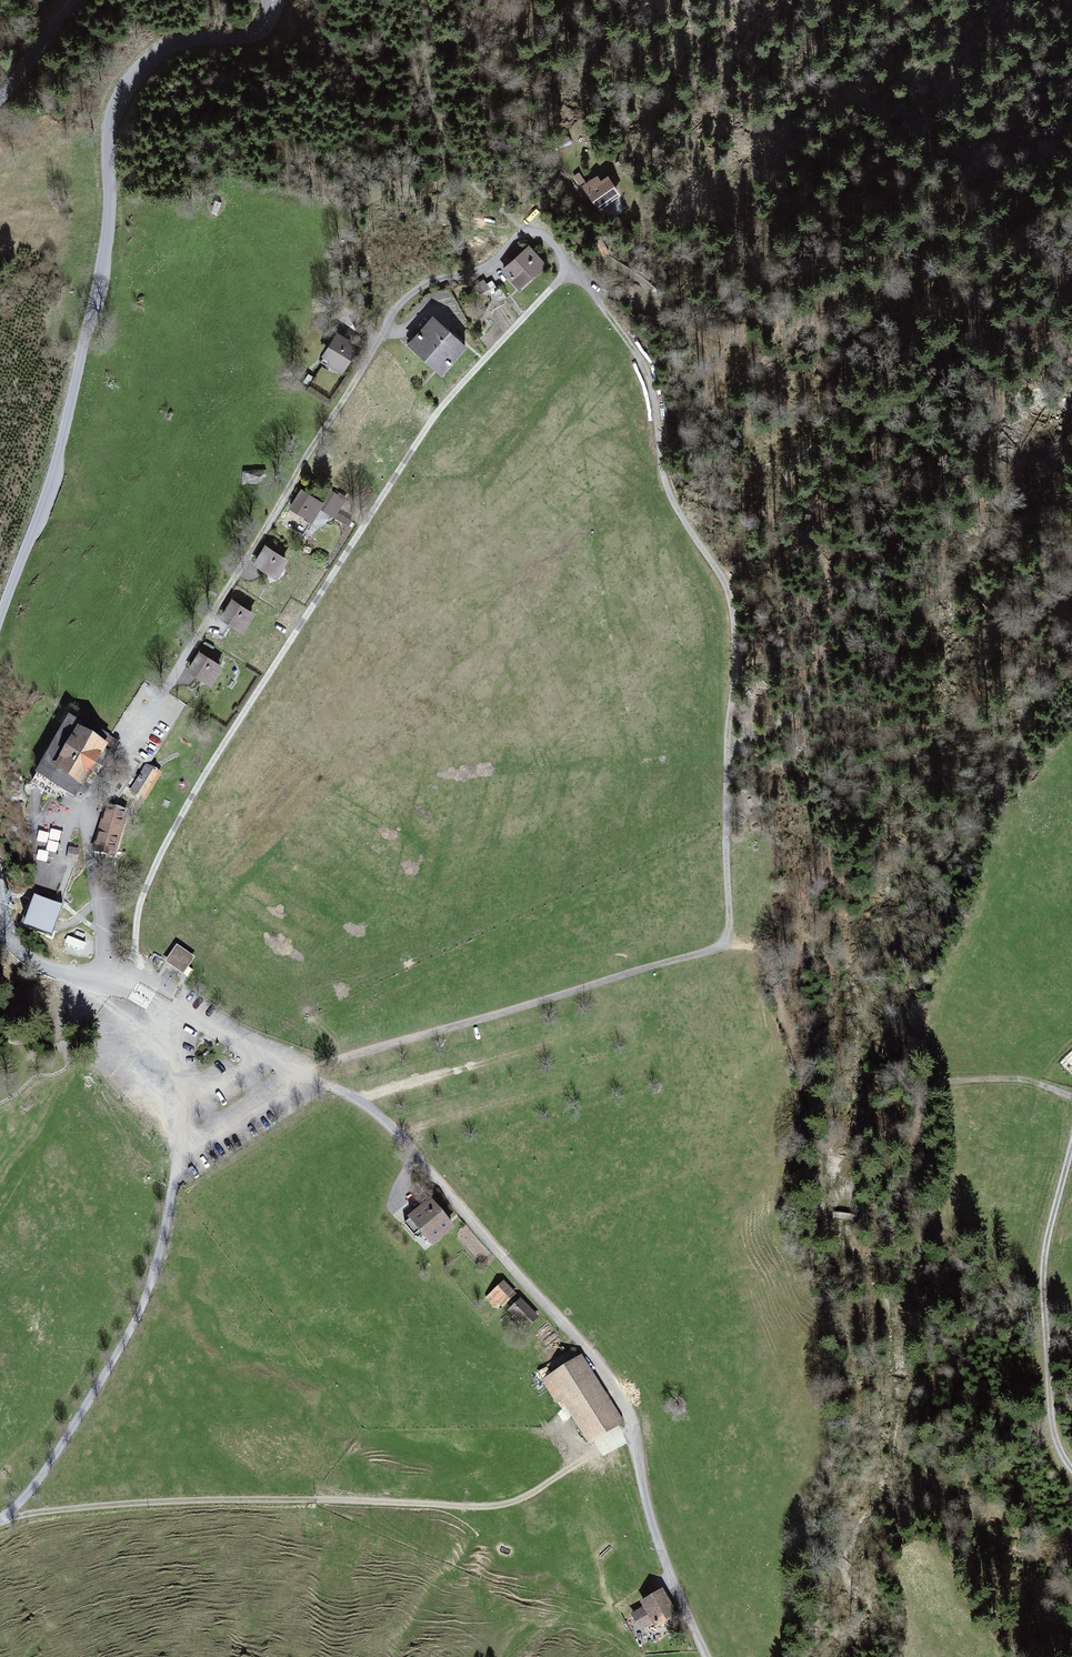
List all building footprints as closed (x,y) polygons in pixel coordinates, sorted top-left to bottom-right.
[(597,177),(584,187),(600,207),(618,193),(607,179),(601,183),(597,177)] [(593,241),(602,256),(607,253),(598,238),(593,241)] [(545,263),(528,244),(499,271),(516,290),(545,263)] [(481,294),(489,288),(484,281),(476,286),(481,294)] [(433,315),(407,344),(441,375),(467,345),(433,315)] [(337,334),(324,354),(331,359),(329,362),(342,370),(357,347),(337,334)] [(289,506),(289,508),(291,509),(312,521),(320,508),(335,517),(347,499),(327,487),(320,499),(301,488),(289,506)] [(277,579),(289,559),(265,545),(253,565),(266,572),(277,579)] [(243,633),(256,613),(232,598),(219,618),(231,626),(243,633)] [(211,686),(223,666),(199,651),(186,671),(197,678),(211,686)] [(106,749),(79,733),(57,771),(84,787),(106,749)] [(145,801),(162,774),(148,766),(145,764),(129,792),(145,801)] [(104,807),(91,853),(114,860),(127,813),(104,807)] [(69,848),(67,861),(77,863),(79,850),(69,848)] [(46,903),(34,898),(23,930),(52,940),(63,908),(46,903)] [(176,944),(165,960),(183,973),(188,966),(194,957),(176,944)] [(104,1015),(94,1029),(106,1038),(116,1024),(104,1015)] [(431,1205),(412,1221),(433,1246),(452,1230),(431,1205)] [(501,1284),(484,1298),(494,1311),(511,1297),(501,1284)] [(536,1316),(521,1298),(509,1309),(524,1326),(536,1316)] [(620,1416),(579,1350),(543,1372),(584,1438),(620,1416)] [(645,1610),(633,1616),(641,1630),(654,1623),(656,1628),(675,1618),(662,1595),(642,1605),(645,1610)]
